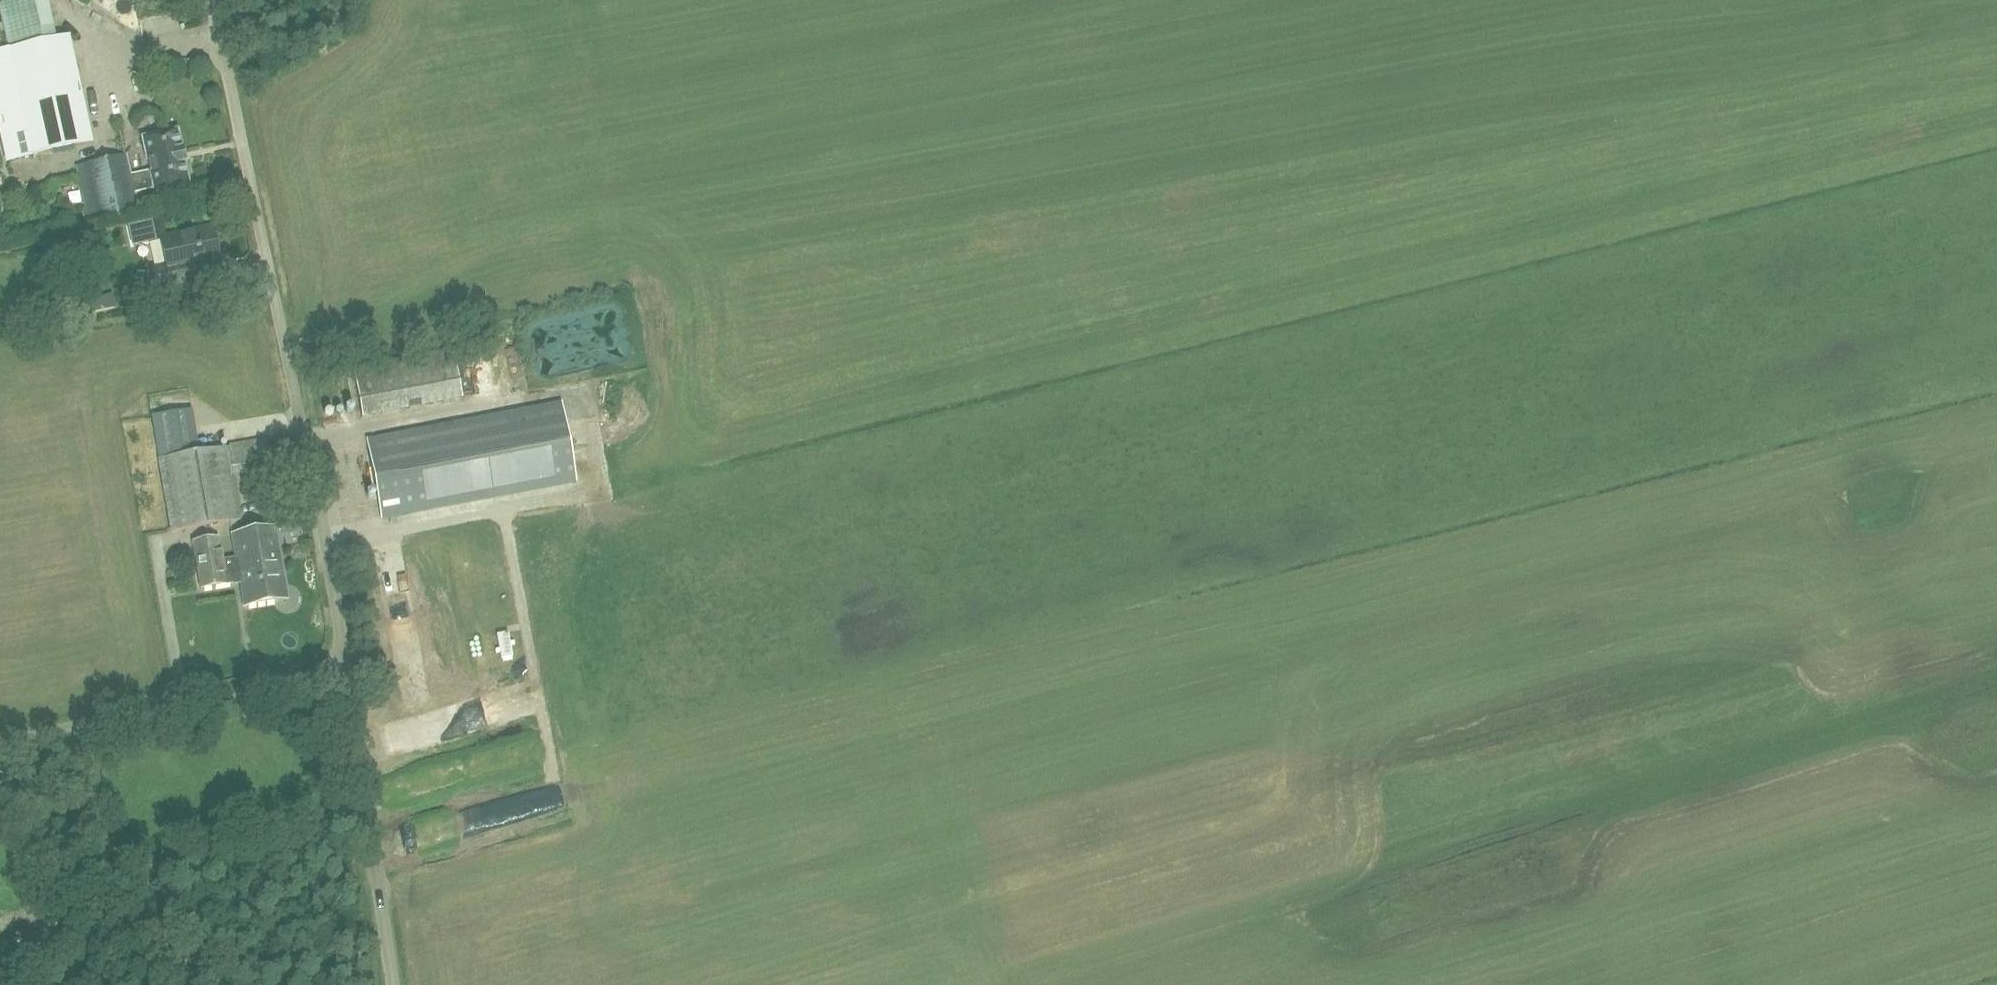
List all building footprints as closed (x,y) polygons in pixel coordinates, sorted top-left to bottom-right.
[(35,0),(0,0),(0,16),(7,50),(0,52),(0,128),(7,161),(92,143),(68,37),(44,42),(35,0)] [(189,181),(183,155),(177,130),(142,138),(149,171),(129,175),(124,156),(85,165),(99,223),(137,214),(133,193),(152,188),(152,191),(165,188),(165,187),(189,181)] [(157,292),(207,281),(204,267),(219,264),(211,227),(160,238),(166,266),(152,269),(157,292)] [(363,417),(461,399),(451,350),(354,369),(363,417)] [(382,518),(491,498),(577,482),(563,403),(476,419),(367,439),(382,518)] [(198,453),(191,410),(152,417),(171,532),(240,520),(234,482),(271,475),(265,440),(265,439),(227,445),(227,448),(198,453)] [(287,598),(275,527),(231,535),(235,558),(222,560),(218,537),(192,541),(200,589),(233,583),(233,584),(240,583),(243,606),(287,598)]
